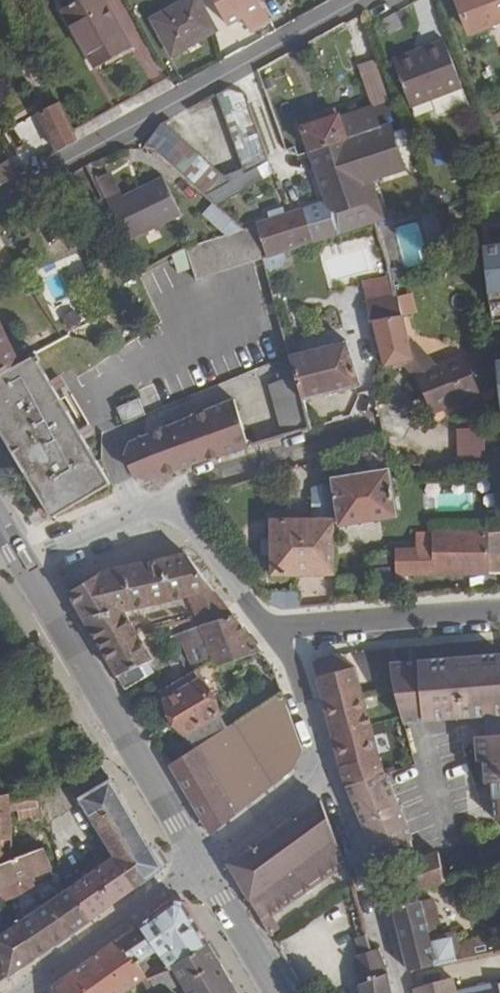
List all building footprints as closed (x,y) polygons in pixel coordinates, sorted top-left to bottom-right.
[(61,10),(95,69),(132,48),(105,0),(80,0),(61,10)] [(151,19),(171,55),(215,31),(198,0),(185,0),(151,19)] [(228,26),(242,18),(250,33),(272,21),(261,2),(260,0),(214,0),(228,26)] [(470,34),(499,22),(499,0),(457,0),(470,34)] [(446,41),(393,60),(410,106),(463,87),(446,41)] [(155,151),(204,196),(257,167),(268,161),(245,93),(227,87),(216,93),(243,168),(224,176),(164,122),(146,137),(145,147),(155,151)] [(58,103),(38,113),(58,152),(76,141),(58,103)] [(322,120),(301,127),(308,147),(380,126),(373,106),(338,117),(333,114),(332,109),(320,113),(322,120)] [(391,123),(308,147),(326,203),(285,216),(282,209),(267,214),(270,221),(257,225),(268,259),(279,255),(283,254),(376,223),(385,220),(373,181),(406,171),(391,123)] [(0,164),(0,186),(19,174),(10,158),(0,164)] [(263,180),(257,167),(204,196),(213,204),(215,206),(263,180)] [(96,180),(104,199),(120,192),(112,173),(96,180)] [(181,216),(164,177),(122,197),(120,192),(104,199),(124,243),(181,216)] [(215,206),(213,204),(202,215),(226,236),(242,231),(215,206)] [(396,225),(401,266),(424,264),(420,223),(396,225)] [(226,236),(188,249),(197,281),(264,260),(268,259),(257,225),(242,231),(226,236)] [(482,248),(491,322),(499,321),(499,246),(482,248)] [(279,255),(268,259),(264,260),(266,270),(268,276),(284,271),(282,265),(279,255)] [(391,276),(363,281),(370,323),(372,323),(402,318),(392,280),(391,276)] [(410,292),(397,297),(403,317),(417,312),(410,292)] [(422,386),(433,413),(479,395),(478,392),(468,363),(465,354),(436,365),(415,342),(409,343),(404,318),(372,323),(384,367),(395,365),(406,361),(413,360),(422,386)] [(18,363),(0,322),(0,373),(18,363)] [(290,356),(297,354),(293,340),(286,341),(290,356)] [(358,386),(345,341),(290,356),(294,370),(296,376),(302,400),(303,402),(358,386)] [(495,352),(468,363),(478,392),(499,387),(496,361),(495,352)] [(110,484),(33,355),(18,363),(0,373),(0,430),(53,519),(110,484)] [(395,365),(396,370),(405,369),(412,376),(416,388),(422,386),(413,360),(395,365)] [(296,376),(294,370),(279,374),(281,381),(296,376)] [(281,381),(270,384),(285,438),(311,430),(303,402),(302,400),(296,376),(281,381)] [(123,424),(146,415),(139,399),(117,408),(123,424)] [(248,447),(235,401),(128,443),(125,451),(137,484),(168,474),(248,447)] [(488,462),(488,440),(466,440),(465,462),(488,462)] [(340,527),(397,517),(389,469),(332,479),(332,483),(339,520),(340,527)] [(271,576),(324,576),(335,576),(334,520),(339,520),(332,483),(312,486),(317,517),(271,516),(271,538),(271,555),(271,576)] [(418,552),(417,574),(489,575),(499,574),(499,532),(432,531),(432,533),(433,552),(418,552)] [(418,548),(395,549),(395,574),(417,574),(418,552),(433,552),(432,533),(418,533),(418,548)] [(271,555),(271,538),(262,538),(260,540),(260,553),(262,555),(271,555)] [(141,666),(153,660),(125,611),(188,597),(200,627),(233,615),(214,590),(186,553),(101,573),(68,593),(125,690),(148,677),(141,666)] [(261,651),(233,615),(200,627),(213,660),(216,666),(261,651)] [(173,636),(194,671),(213,660),(200,627),(173,636)] [(390,662),(393,677),(400,707),(404,723),(486,716),(494,716),(494,726),(499,725),(499,654),(390,662)] [(346,786),(385,773),(379,759),(355,667),(341,655),(313,661),(346,786)] [(194,671),(160,692),(193,750),(227,727),(194,671)] [(193,750),(170,766),(210,836),(293,771),(303,748),(281,691),(227,727),(193,750)] [(486,716),(487,737),(499,735),(499,725),(494,726),(494,716),(486,716)] [(487,737),(475,738),(477,761),(484,761),(485,784),(493,783),(495,822),(499,821),(499,735),(487,737)] [(413,840),(385,773),(346,786),(375,855),(410,841),(413,840)] [(37,957),(89,920),(135,888),(161,869),(145,841),(110,780),(79,798),(114,856),(88,874),(69,888),(64,891),(53,899),(23,920),(0,936),(0,983),(37,957)] [(0,796),(0,864),(14,859),(10,812),(18,810),(38,807),(36,787),(9,795),(0,796)] [(248,899),(334,837),(320,801),(316,801),(225,864),(248,899)] [(39,819),(38,807),(18,810),(19,823),(39,819)] [(346,864),(334,837),(248,899),(270,936),(280,930),(273,916),(346,864)] [(14,859),(0,864),(0,910),(19,899),(17,893),(32,884),(31,878),(52,869),(44,848),(14,859)] [(419,889),(445,883),(439,856),(417,861),(412,862),(419,889)] [(52,887),(53,899),(64,891),(58,882),(52,887)] [(19,899),(35,889),(32,884),(17,893),(19,899)] [(174,898),(119,939),(137,963),(144,959),(156,951),(164,963),(169,970),(172,968),(207,942),(184,902),(174,898)] [(421,901),(392,908),(408,972),(456,961),(456,960),(454,951),(451,939),(431,944),(421,901)] [(388,973),(378,948),(372,951),(367,934),(355,938),(361,954),(353,957),(359,992),(392,992),(388,973)] [(119,939),(54,985),(55,992),(126,992),(142,981),(147,977),(137,963),(119,939)] [(172,968),(182,984),(187,992),(236,992),(207,942),(172,968)] [(490,953),(488,943),(454,951),(456,960),(490,953)] [(144,959),(137,963),(147,977),(148,979),(169,970),(164,963),(151,968),(144,959)] [(147,977),(142,981),(148,992),(161,992),(182,984),(172,968),(169,970),(148,979),(147,977)] [(414,990),(414,992),(499,992),(499,983),(457,992),(454,979),(414,990)]
